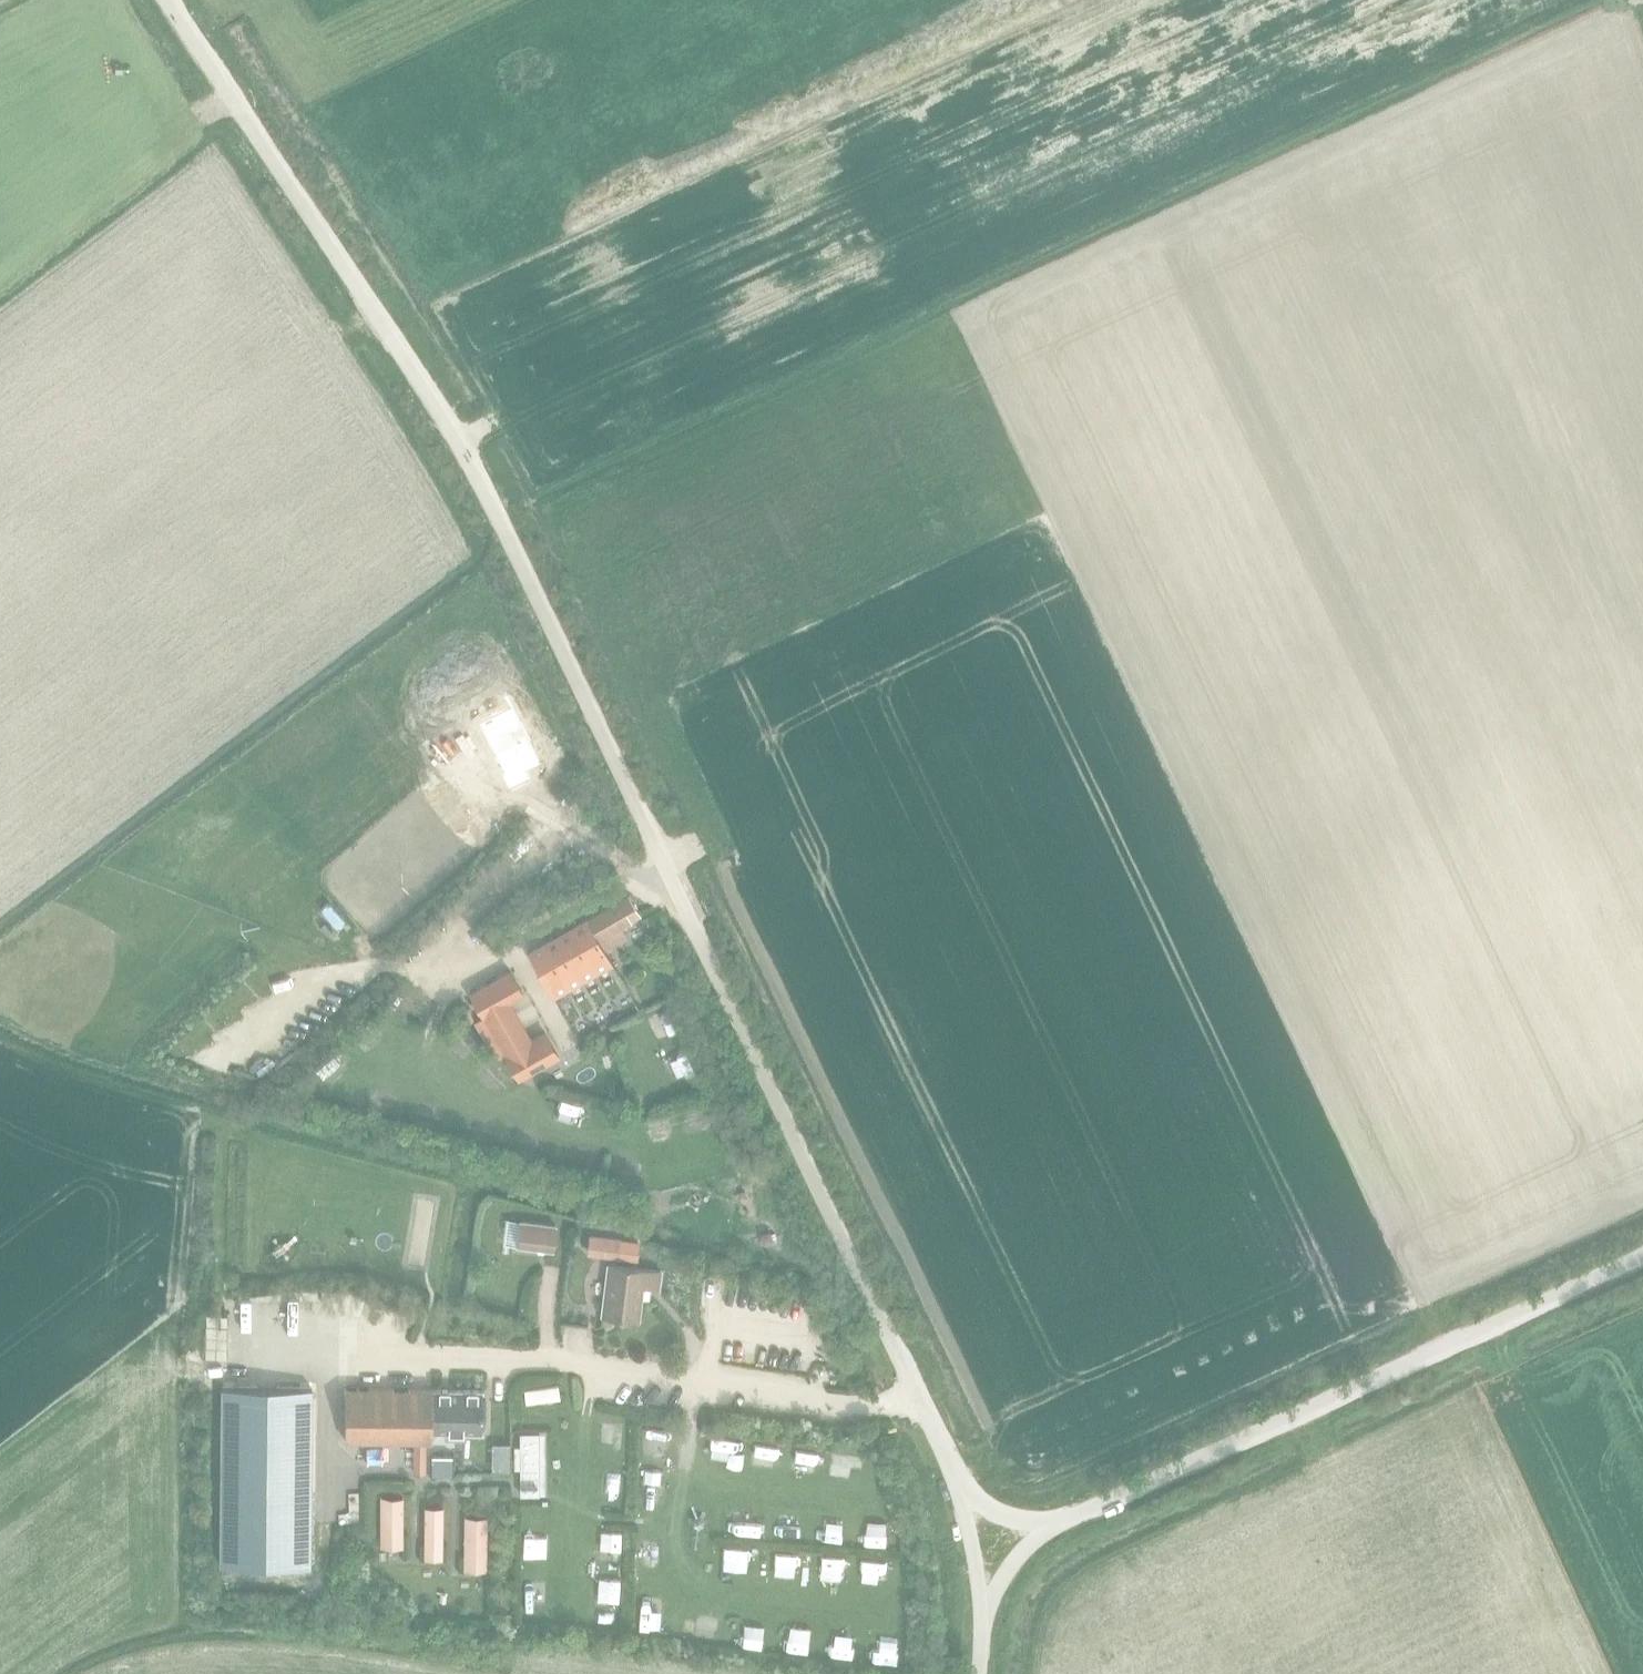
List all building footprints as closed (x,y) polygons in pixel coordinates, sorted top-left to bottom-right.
[(503,771),(501,772),(509,787),(529,777),(544,770),(540,762),(512,706),(479,722),(503,771)] [(628,891),(526,949),(552,994),(611,960),(603,947),(619,938),(612,927),(640,911),(628,891)] [(509,968),(470,991),(483,1014),(484,1013),(506,1052),(505,1053),(518,1076),(558,1053),(544,1030),(527,1040),(505,1001),(522,991),(509,968)] [(551,1248),(555,1223),(520,1219),(517,1244),(551,1248)] [(617,1254),(618,1241),(591,1238),(589,1251),(617,1254)] [(658,1286),(660,1269),(608,1262),(602,1312),(638,1317),(642,1284),(658,1286)] [(311,1386),(222,1385),(220,1564),(309,1564),(311,1386)] [(433,1387),(344,1386),(344,1438),(415,1438),(415,1470),(424,1470),(425,1439),(433,1439),(433,1428),(433,1387)] [(481,1388),(433,1387),(433,1428),(481,1429),(481,1388)] [(519,1431),(520,1492),(538,1492),(538,1431),(519,1431)] [(449,1470),(450,1450),(431,1449),(430,1470),(449,1470)]
